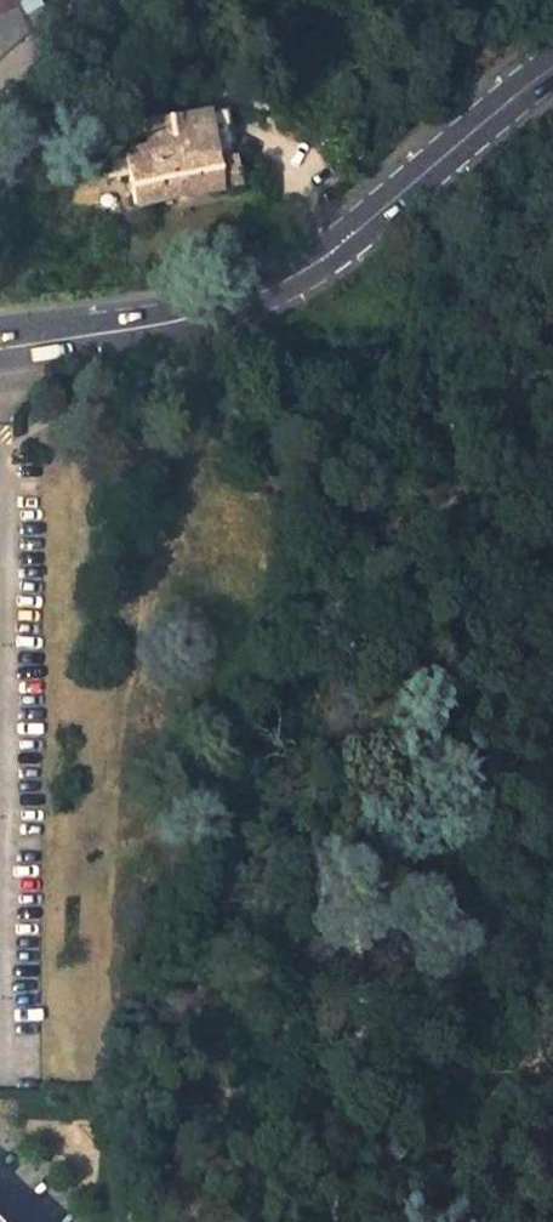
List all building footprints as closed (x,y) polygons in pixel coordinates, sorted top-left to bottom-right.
[(26,0),(0,0),(0,13),(26,0)] [(131,156),(136,203),(172,197),(238,184),(229,114),(148,124),(150,154),(131,156)] [(131,156),(115,157),(116,178),(133,175),(131,156)]
